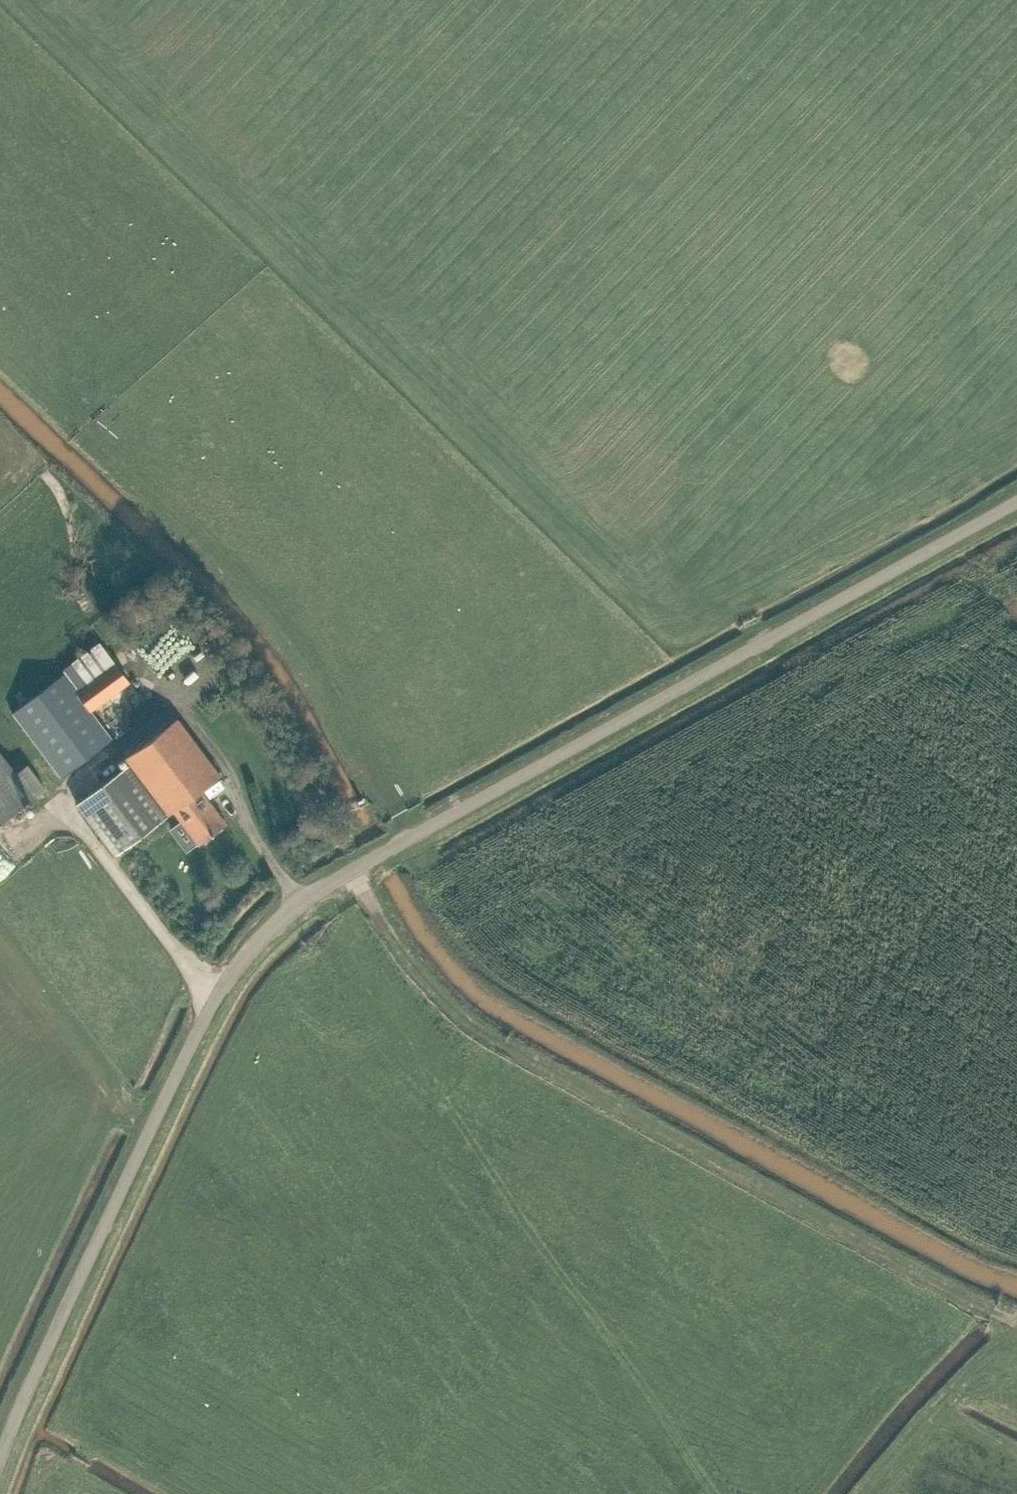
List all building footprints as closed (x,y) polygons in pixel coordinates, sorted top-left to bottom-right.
[(100,641),(62,669),(79,693),(115,664),(117,663),(100,641)] [(77,693),(91,712),(129,683),(115,664),(79,693),(77,693)] [(63,675),(13,713),(61,777),(111,739),(91,712),(77,693),(63,675)] [(174,811),(201,791),(220,776),(177,719),(125,758),(130,764),(77,803),(116,855),(174,811)] [(45,788),(27,764),(16,773),(0,752),(0,822),(45,788)] [(226,824),(201,791),(174,811),(199,844),(215,832),(216,833),(223,828),(222,827),(226,824)]
